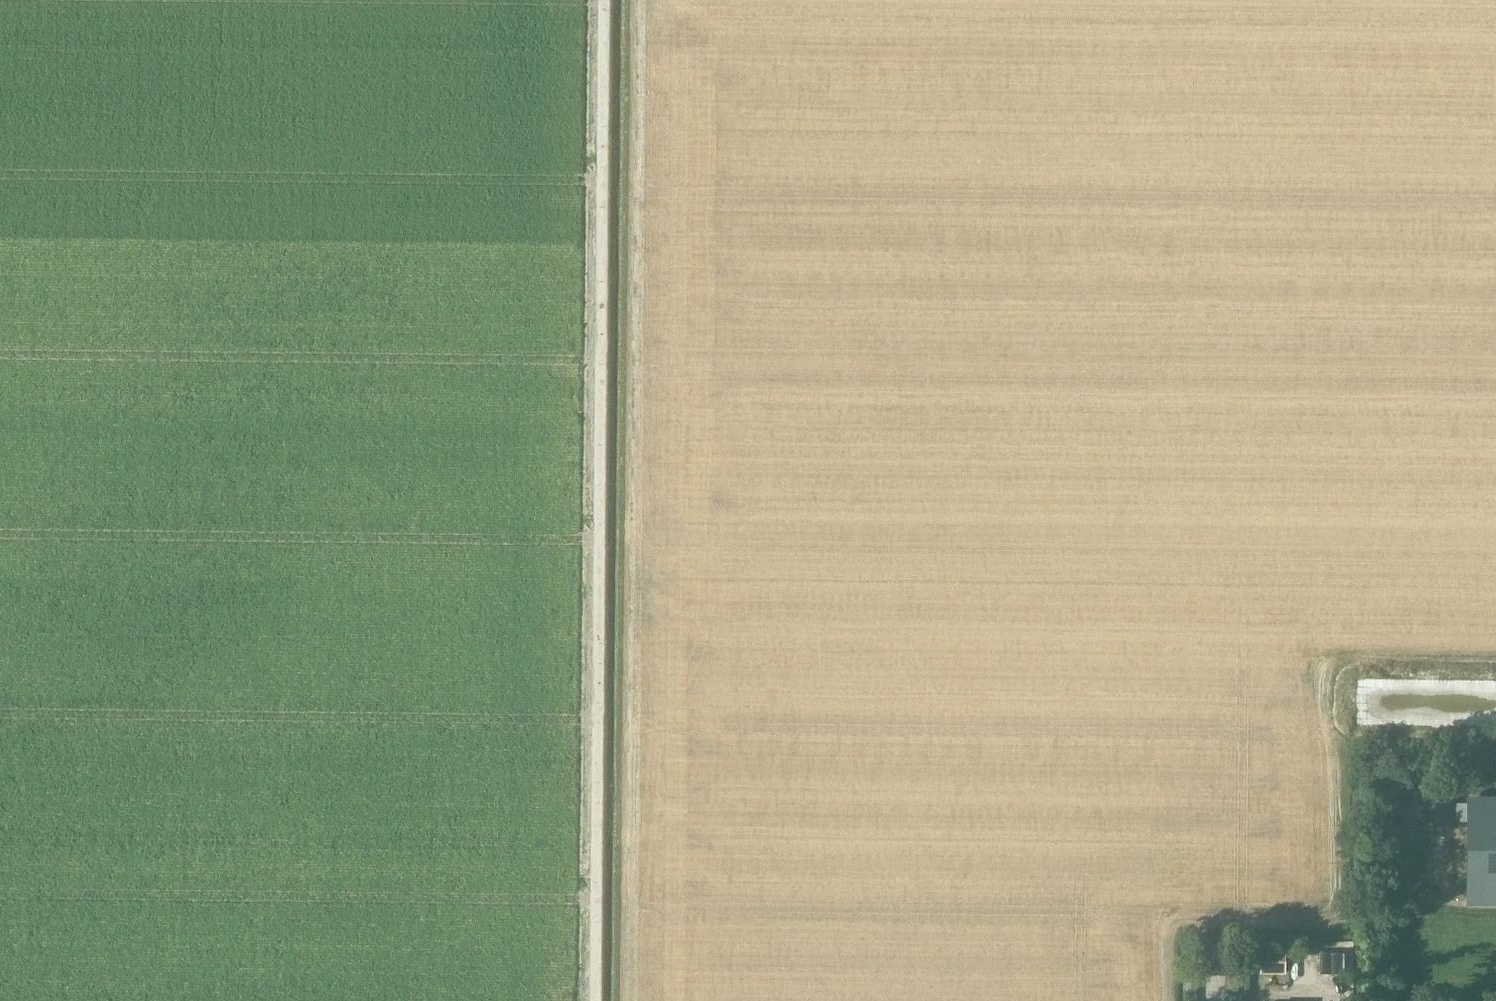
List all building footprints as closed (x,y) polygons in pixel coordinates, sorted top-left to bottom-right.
[(1468,800),(1468,904),(1495,904),(1495,800),(1468,800)] [(1319,974),(1343,974),(1343,948),(1331,948),(1331,953),(1319,953),(1319,974)] [(1260,951),(1260,972),(1284,972),(1284,951),(1260,951)]
